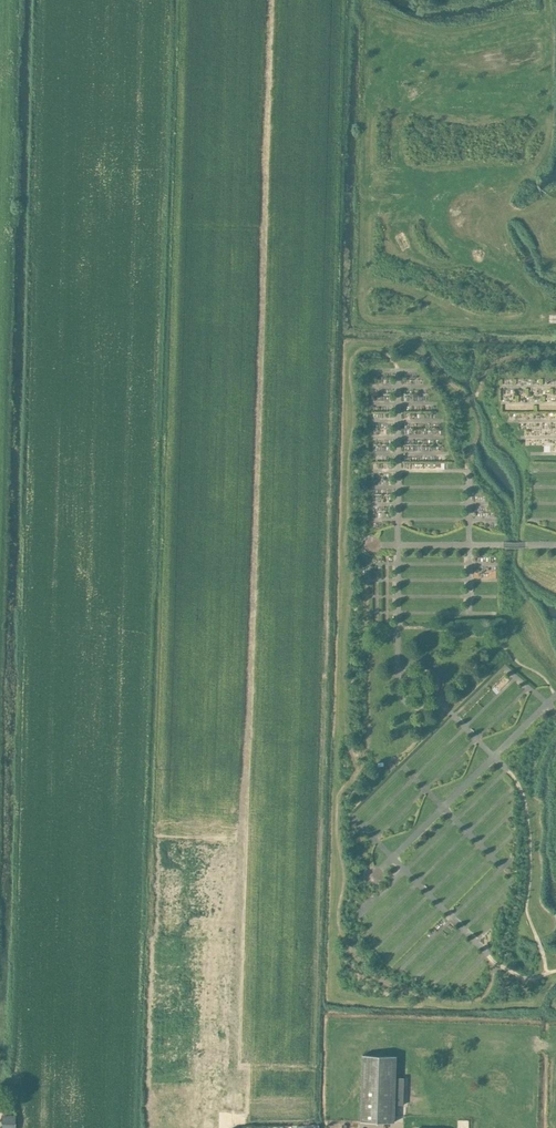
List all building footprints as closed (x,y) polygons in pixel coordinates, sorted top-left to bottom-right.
[(206,514),(206,534),(215,534),(216,515),(206,514)] [(216,515),(215,534),(224,534),(225,515),(216,515)] [(225,515),(224,534),(234,534),(234,515),(225,515)] [(234,515),(234,534),(243,535),(244,515),(234,515)] [(244,515),(243,535),(252,535),(253,516),(244,515)] [(184,565),(184,569),(212,570),(212,559),(191,558),(190,565),(184,565)] [(183,587),(183,592),(211,592),(211,581),(190,581),(190,587),(183,587)] [(275,651),(275,661),(294,661),(294,652),(275,651)] [(275,661),(274,670),(293,671),(294,661),(275,661)] [(266,855),(266,864),(285,865),(285,856),(266,855)] [(266,864),(266,874),(285,874),(285,865),(266,864)] [(266,874),(265,883),(285,884),(285,874),(266,874)] [(394,1122),(394,1117),(396,1055),(362,1054),(360,1121),(394,1122)] [(167,1063),(167,1076),(183,1076),(183,1064),(167,1063)] [(183,1064),(183,1076),(198,1077),(199,1064),(183,1064)] [(167,1076),(167,1088),(182,1089),(183,1076),(167,1076)] [(183,1076),(182,1089),(198,1089),(198,1077),(183,1076)] [(167,1088),(166,1100),(182,1101),(182,1089),(167,1088)] [(182,1089),(182,1101),(198,1101),(198,1089),(182,1089)] [(166,1100),(166,1113),(182,1113),(182,1101),(166,1100)] [(182,1101),(182,1113),(198,1113),(198,1101),(182,1101)] [(166,1113),(166,1125),(181,1126),(182,1113),(166,1113)] [(182,1113),(181,1126),(197,1126),(198,1113),(182,1113)] [(15,1117),(2,1117),(2,1127),(15,1127),(15,1117)]
